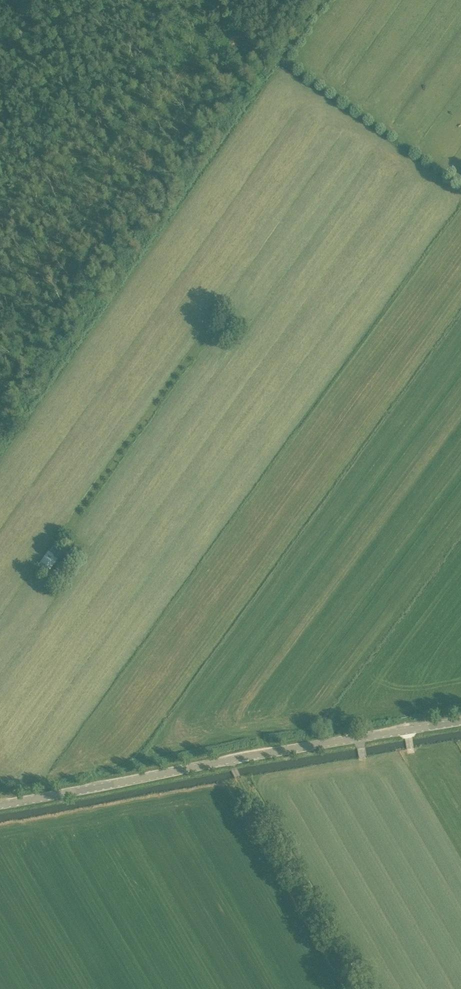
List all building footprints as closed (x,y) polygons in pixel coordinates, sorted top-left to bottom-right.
[(45,560),(51,565),(58,557),(52,551),(45,560)]
